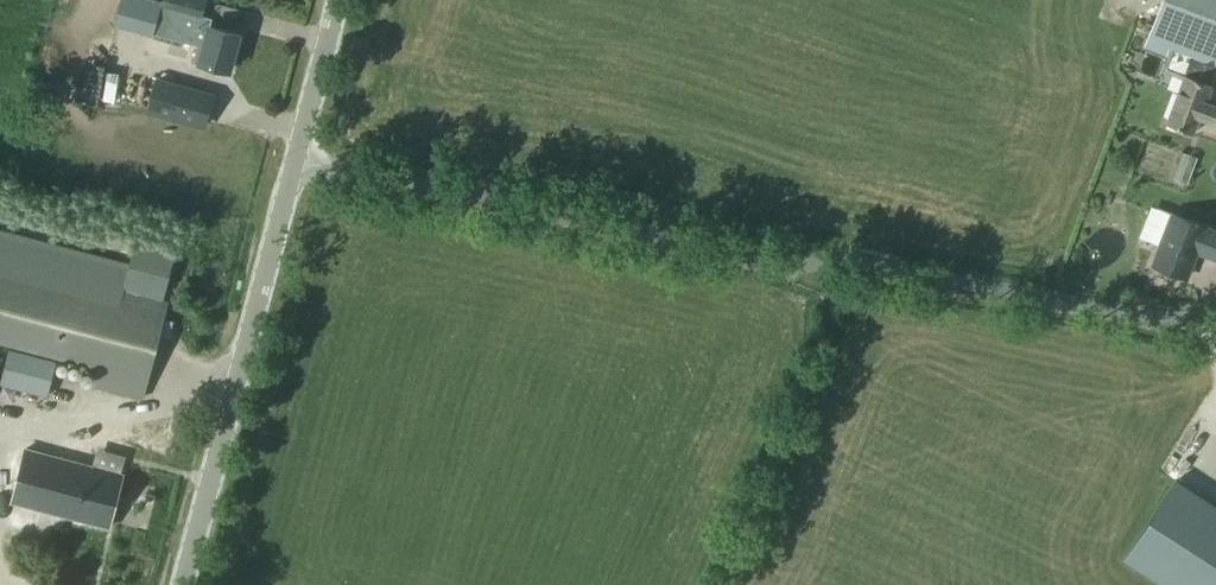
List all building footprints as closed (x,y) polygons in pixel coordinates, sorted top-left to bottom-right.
[(114,25),(155,36),(156,33),(200,45),(195,62),(198,62),(230,71),(235,52),(240,34),(208,25),(199,23),(205,0),(172,0),(170,6),(164,5),(164,3),(152,0),(121,0),(114,25)] [(1147,40),(1192,57),(1215,66),(1215,0),(1162,0),(1147,40)] [(1166,124),(1192,134),(1199,117),(1213,123),(1215,116),(1215,105),(1205,101),(1215,70),(1215,66),(1192,57),(1173,104),(1166,124)] [(158,81),(149,111),(204,126),(212,96),(158,81)] [(1174,149),(1166,178),(1182,183),(1190,153),(1174,149)] [(1159,266),(1185,276),(1194,252),(1215,260),(1215,231),(1178,217),(1159,266)] [(101,368),(96,386),(142,398),(164,314),(168,301),(163,300),(177,247),(136,237),(135,242),(129,263),(0,230),(0,341),(101,368)] [(10,350),(1,384),(46,396),(55,362),(10,350)] [(26,448),(12,500),(108,527),(123,475),(26,448)] [(1121,557),(1163,584),(1215,584),(1215,506),(1173,478),(1121,557)]
